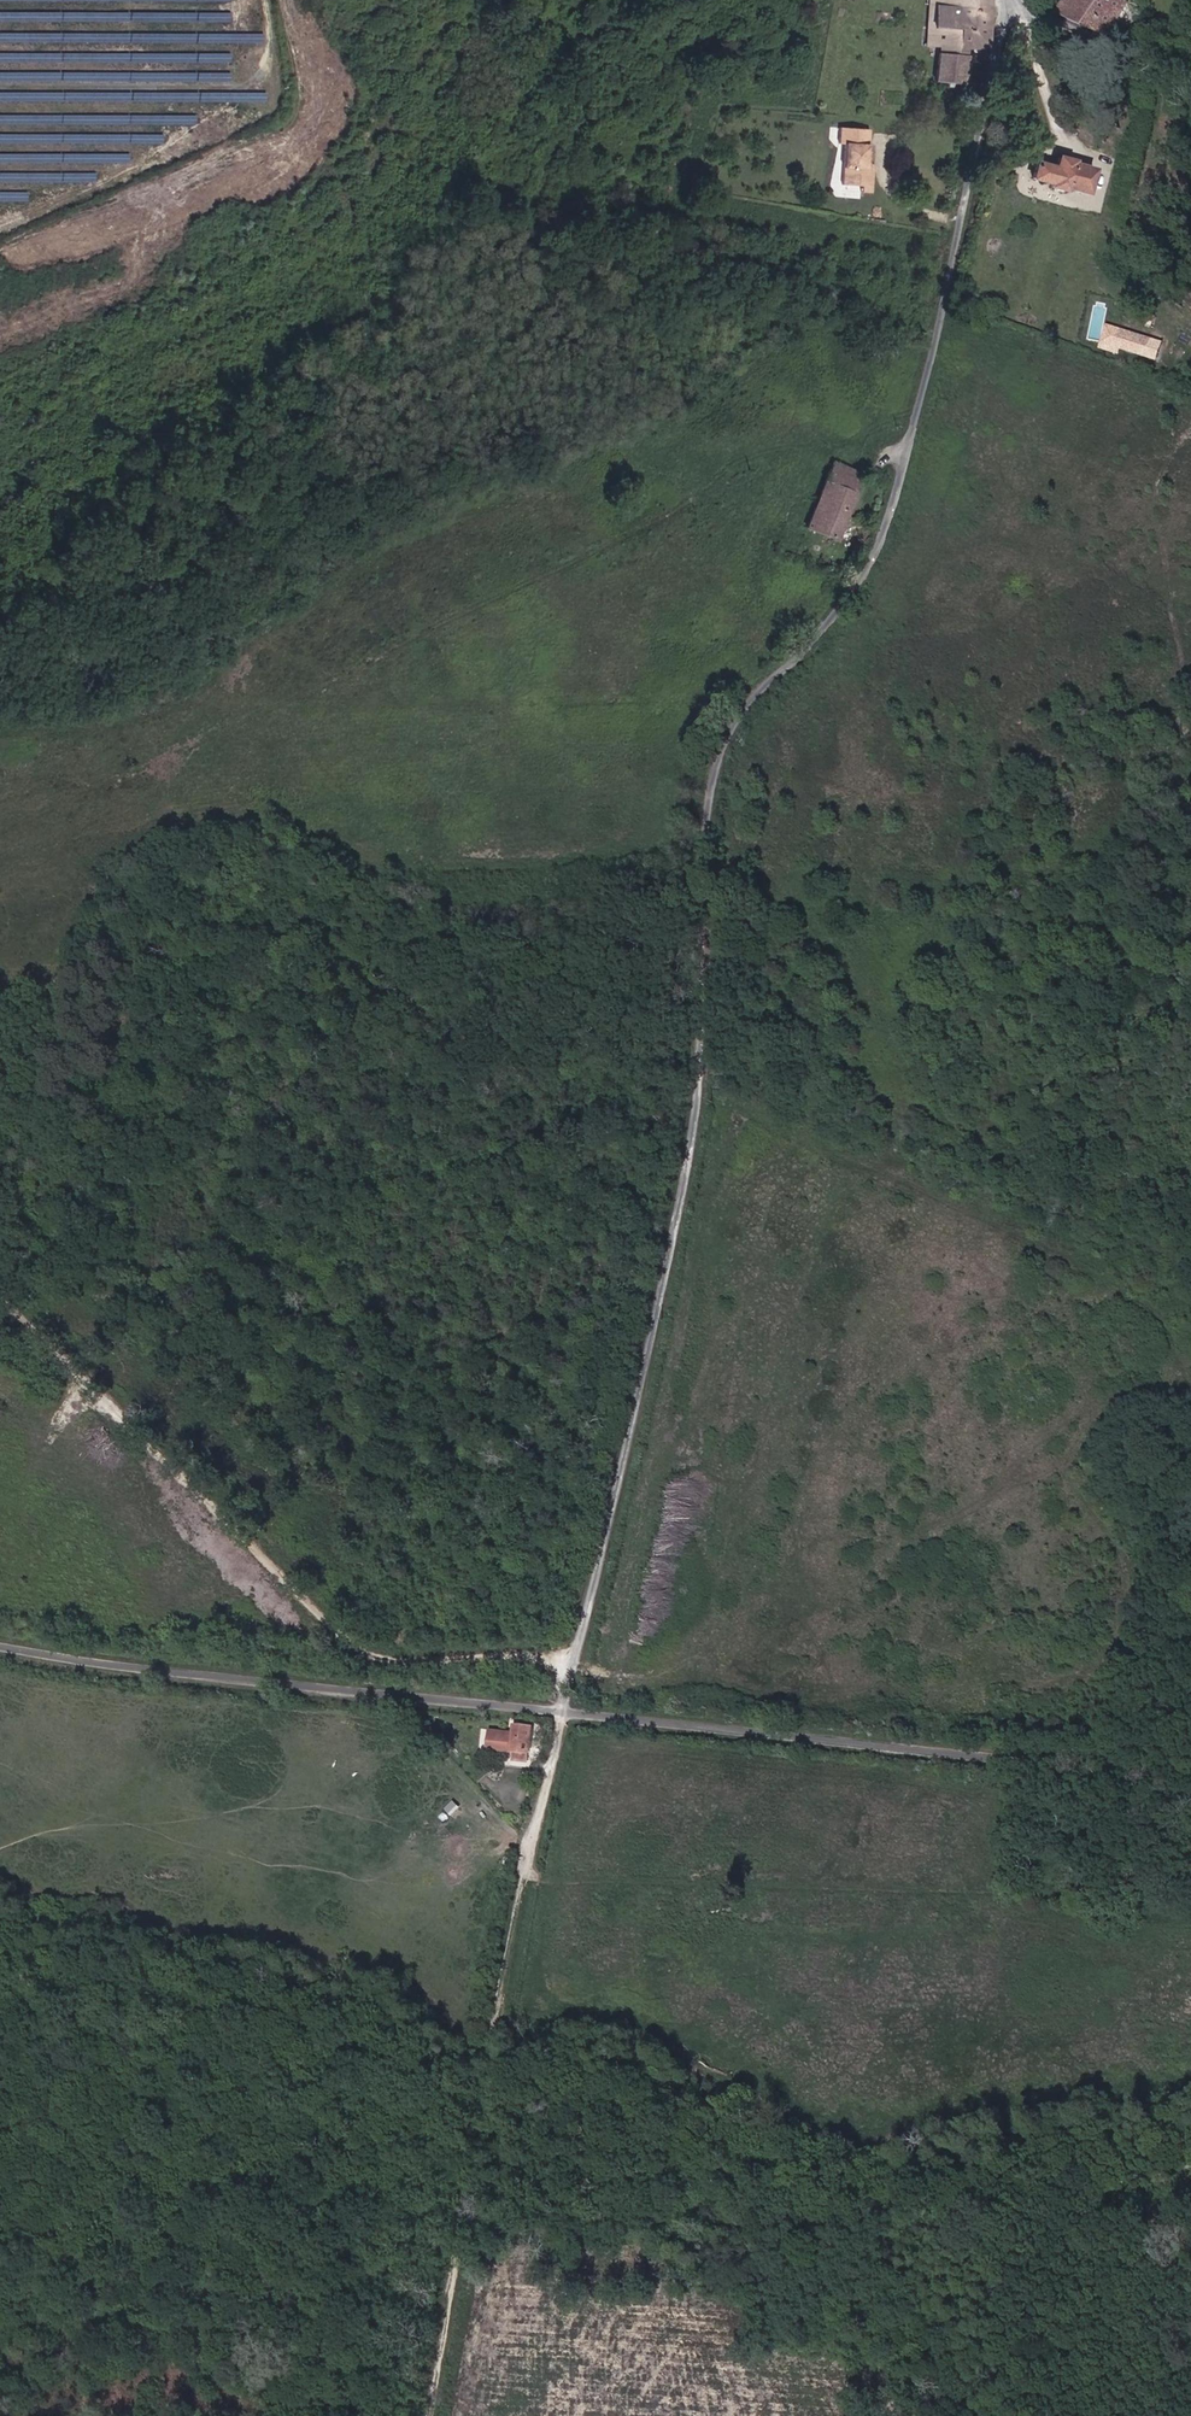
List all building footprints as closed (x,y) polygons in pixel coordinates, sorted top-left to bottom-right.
[(967,47),(989,47),(990,10),(940,9),(940,0),(932,0),(930,46),(940,46),(967,47)] [(990,0),(940,0),(940,9),(990,10),(990,0)] [(1128,0),(1067,0),(1061,10),(1078,20),(1107,37),(1129,0),(1128,0)] [(940,46),(939,54),(967,55),(967,47),(940,46)] [(966,82),(967,55),(939,54),(939,81),(966,82)] [(843,143),(842,185),(863,186),(869,186),(870,164),(871,129),(839,128),(839,143),(843,143)] [(1039,163),(1034,180),(1053,185),(1052,188),(1069,192),(1070,187),(1092,192),(1097,170),(1076,165),(1077,161),(1060,157),(1058,167),(1039,163)] [(869,186),(863,186),(863,195),(874,195),(876,164),(870,164),(869,186)] [(1120,345),(1137,350),(1142,336),(1105,325),(1098,347),(1117,353),(1120,345)] [(1142,336),(1137,350),(1155,355),(1159,342),(1142,336)] [(838,462),(828,484),(856,495),(866,473),(838,462)] [(808,530),(836,542),(856,495),(828,484),(808,530)] [(532,1764),(535,1730),(516,1729),(516,1733),(490,1730),(488,1751),(516,1753),(515,1762),(532,1764)]
